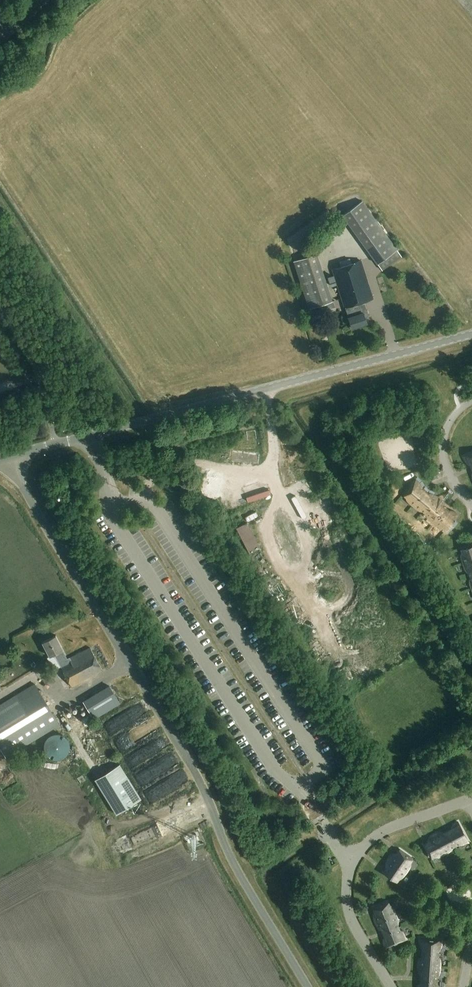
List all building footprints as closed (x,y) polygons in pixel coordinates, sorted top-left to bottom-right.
[(342,215),(377,264),(397,249),(362,201),(342,215)] [(292,262),(307,310),(330,303),(315,255),(292,262)] [(367,313),(364,301),(370,299),(358,261),(331,270),(350,329),(365,324),(362,314),(367,313)] [(367,328),(351,332),(353,338),(368,334),(367,328)] [(420,488),(421,486),(420,484),(419,482),(417,481),(416,480),(405,495),(415,503),(413,506),(413,507),(416,504),(436,520),(434,523),(436,520),(447,529),(459,514),(458,514),(456,513),(454,512),(452,511),(451,513),(446,509),(447,507),(445,508),(441,504),(442,503),(441,501),(440,500),(439,498),(437,497),(436,496),(435,495),(433,495),(431,494),(430,496),(425,492),(426,490),(425,492),(420,488)] [(243,542),(252,540),(249,530),(241,533),(243,542)] [(461,549),(465,562),(462,563),(462,564),(465,563),(469,575),(466,576),(466,577),(470,575),(471,582),(471,546),(461,549)] [(63,649),(56,635),(43,641),(50,656),(56,653),(72,686),(102,671),(91,648),(67,660),(62,649),(63,649)] [(0,704),(0,747),(6,756),(60,723),(35,683),(0,704)] [(85,700),(95,718),(120,704),(109,686),(85,700)] [(69,725),(83,756),(93,751),(90,743),(97,740),(86,717),(69,725)] [(107,732),(110,739),(123,733),(120,726),(107,732)] [(153,726),(111,743),(118,759),(160,741),(153,726)] [(64,741),(44,749),(52,769),(72,760),(64,741)] [(98,752),(107,772),(115,768),(106,748),(98,752)] [(426,840),(423,841),(433,861),(434,861),(432,857),(443,852),(445,855),(446,855),(444,851),(455,845),(457,849),(457,848),(456,845),(468,839),(461,826),(455,829),(454,827),(452,827),(450,827),(449,828),(447,829),(445,830),(444,831),(443,832),(442,833),(443,835),(437,838),(436,836),(436,838),(431,841),(430,839),(428,839),(426,840)] [(389,859),(387,862),(386,865),(388,866),(384,872),(396,881),(404,870),(407,872),(404,869),(412,859),(400,850),(396,855),(394,854),(391,856),(389,859)] [(377,914),(375,915),(375,916),(375,918),(375,919),(376,921),(376,922),(377,924),(378,925),(379,927),(380,928),(382,927),(384,933),(382,933),(382,934),(384,933),(387,939),(384,940),(385,942),(385,944),(385,946),(386,947),(407,939),(406,938),(403,940),(398,928),(402,927),(402,926),(398,927),(394,915),(397,914),(397,913),(393,915),(388,902),(374,908),(377,914)] [(419,986),(418,986),(436,986),(436,981),(440,981),(436,980),(437,968),(441,968),(441,967),(437,967),(438,954),(441,954),(438,954),(438,941),(442,941),(442,940),(420,939),(420,940),(420,942),(420,944),(421,947),(423,947),(423,953),(421,953),(423,954),(422,960),(420,960),(419,961),(419,963),(419,965),(418,966),(418,968),(419,970),(419,972),(419,973),(422,973),(421,980),(419,980),(421,980),(421,986),(419,986)]
